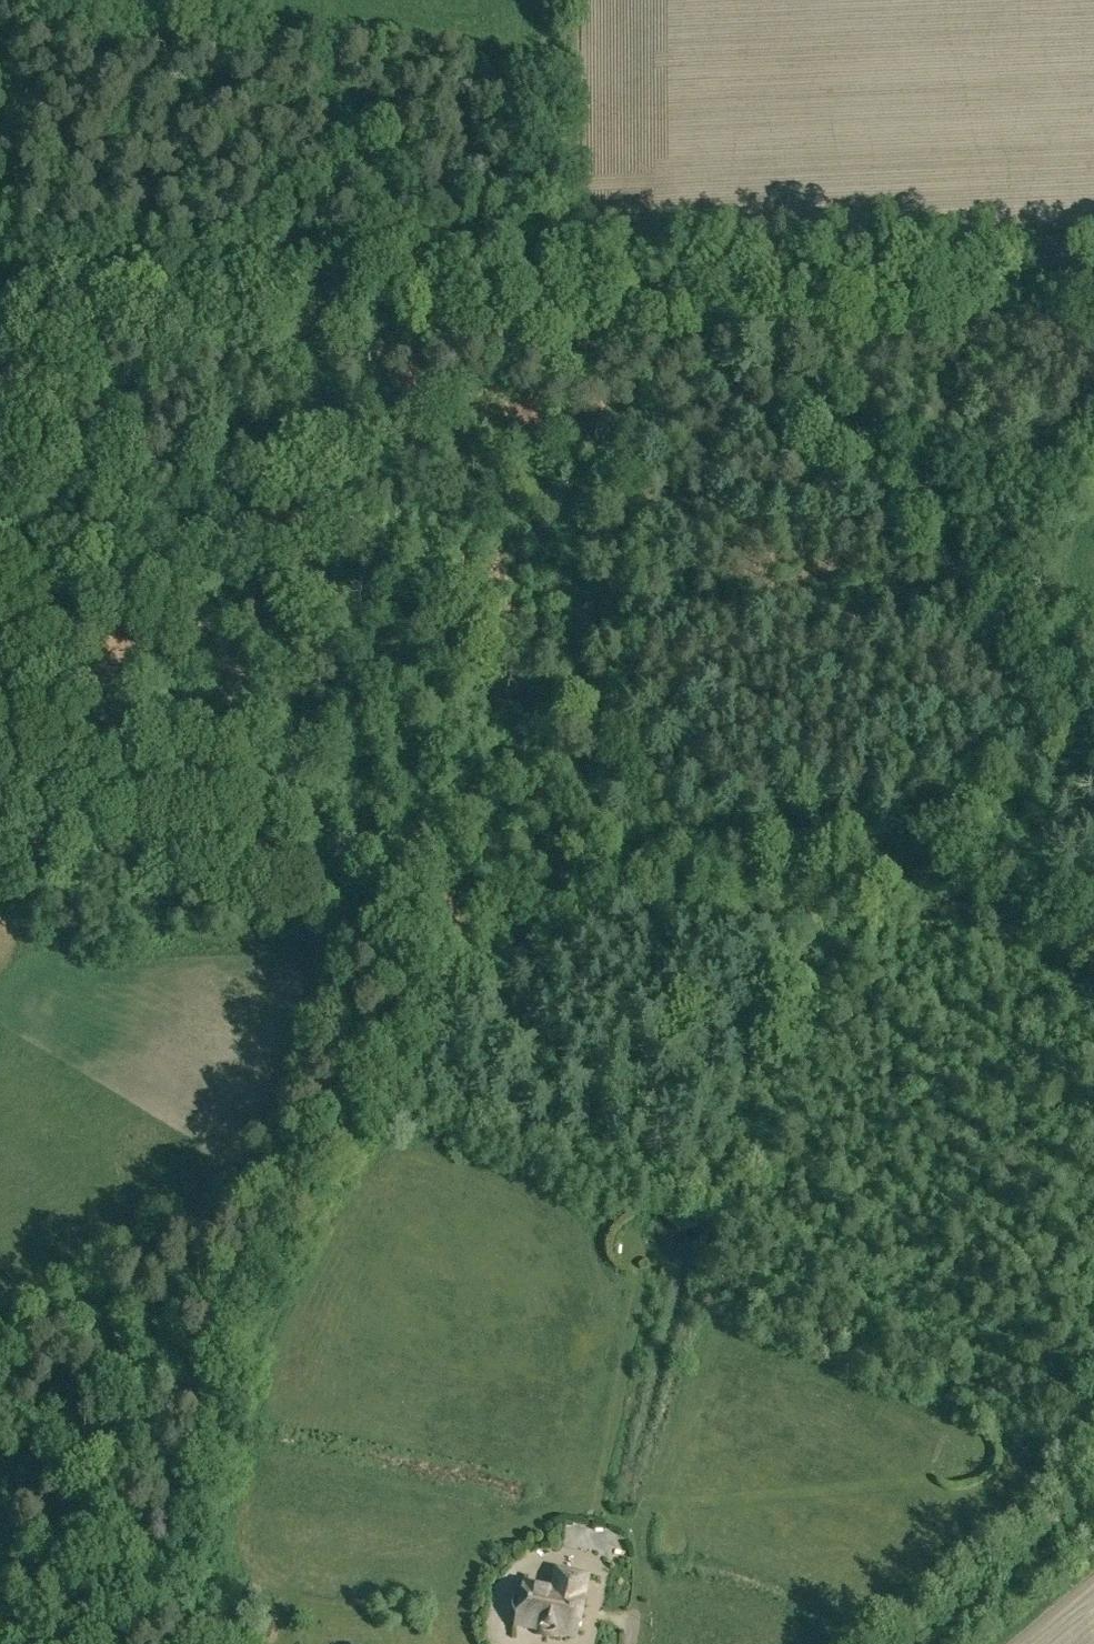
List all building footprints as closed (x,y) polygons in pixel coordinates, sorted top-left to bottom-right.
[(511,1628),(575,1642),(589,1575),(550,1566),(546,1588),(522,1582),(519,1594),(513,1597),(510,1612),(514,1616),(511,1628)]
